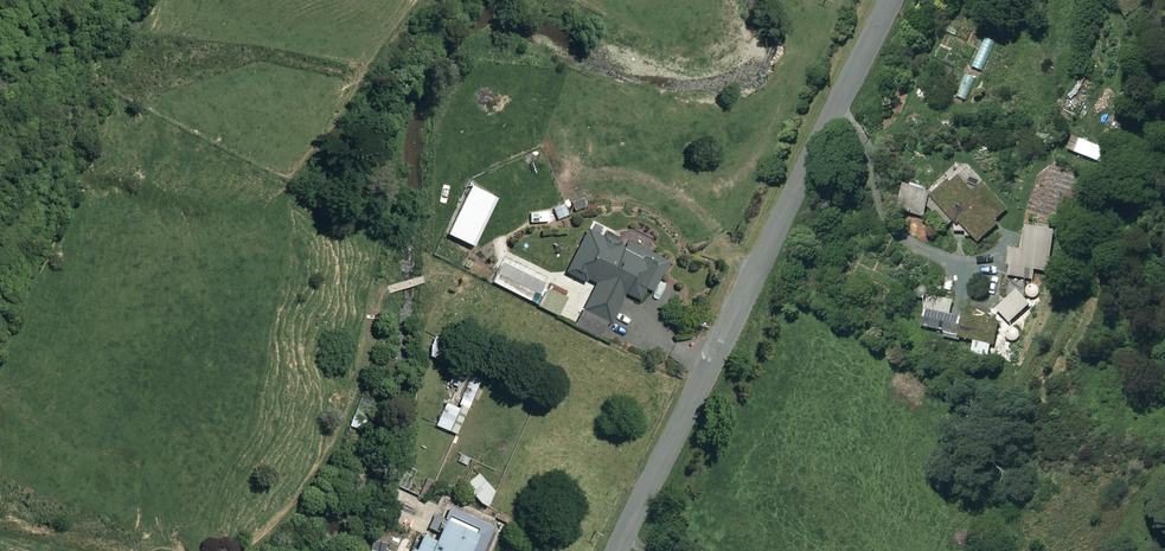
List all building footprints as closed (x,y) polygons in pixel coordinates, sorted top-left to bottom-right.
[(982,71),(993,41),(980,36),(969,66),(982,71)] [(975,78),(964,72),(953,95),(964,100),(975,78)] [(1085,154),(1090,141),(1075,135),(1070,148),(1085,154)] [(976,235),(981,240),(1000,222),(997,219),(1006,210),(964,166),(939,191),(942,193),(929,205),(949,225),(955,219),(956,230),(966,230),(967,236),(976,235)] [(497,196),(471,184),(448,232),(474,245),(497,196)] [(1057,228),(1027,223),(1022,248),(1012,247),(1007,274),(1033,279),(1035,268),(1050,271),(1057,228)] [(623,243),(587,226),(566,271),(595,285),(576,325),(600,336),(608,320),(611,321),(625,291),(640,299),(646,286),(653,290),(667,259),(625,239),(623,243)] [(568,293),(550,285),(540,305),(558,314),(568,293)] [(1031,303),(1018,288),(998,307),(1012,321),(1031,303)] [(956,300),(929,293),(921,324),(946,330),(945,333),(993,345),(999,321),(972,314),(976,298),(957,294),(956,300)] [(482,376),(472,372),(460,399),(448,394),(434,423),(456,433),(482,376)] [(370,407),(358,402),(349,425),(361,430),(370,407)] [(450,505),(434,539),(421,533),(413,550),(482,550),(494,526),(450,505)] [(369,541),(367,550),(384,550),(385,544),(369,541)]
